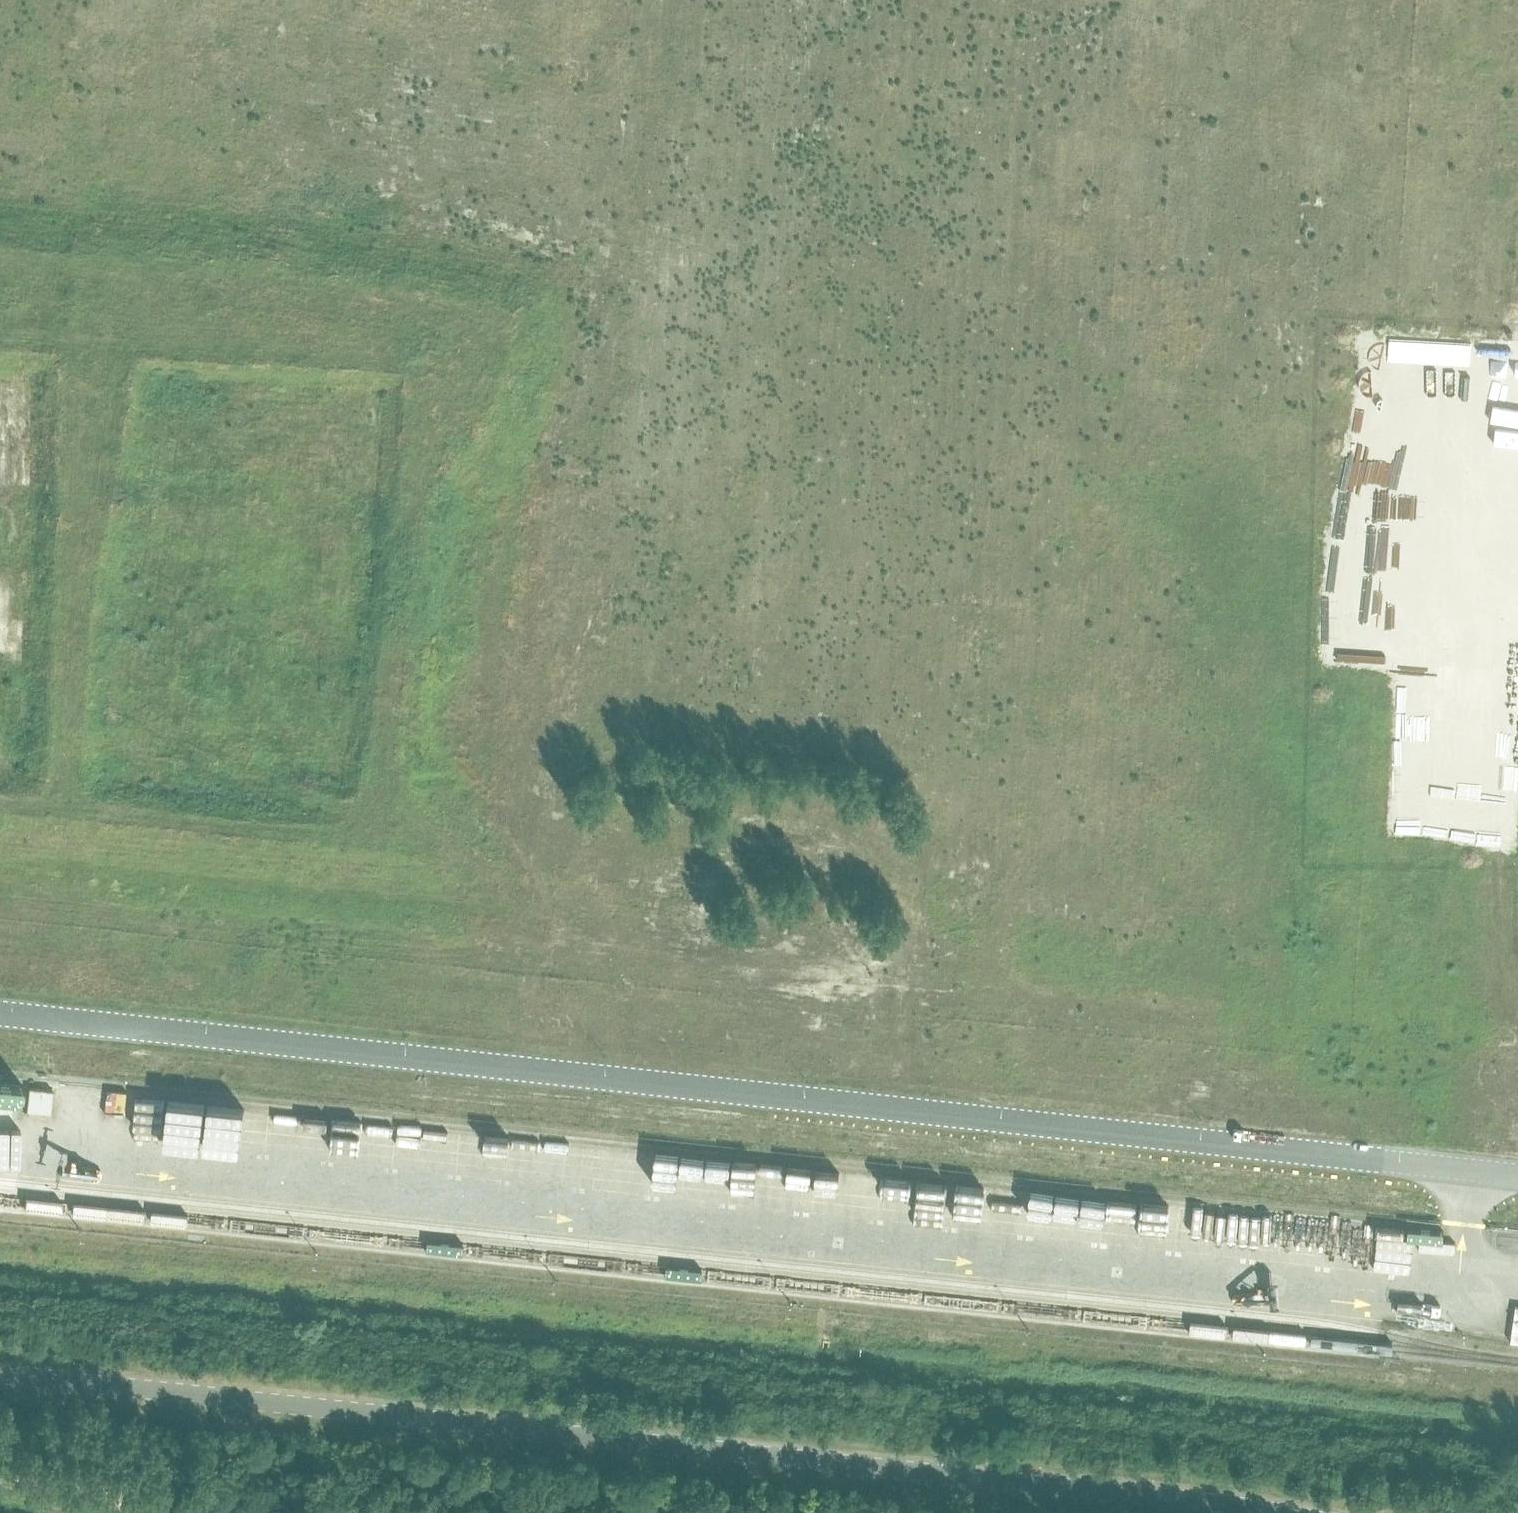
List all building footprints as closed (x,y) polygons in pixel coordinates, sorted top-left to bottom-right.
[(34,1079),(32,1109),(59,1111),(61,1081),(34,1079)] [(142,1121),(142,1083),(115,1083),(115,1098),(131,1098),(131,1121),(142,1121)] [(146,1111),(173,1114),(176,1091),(149,1088),(146,1111)] [(182,1097),(181,1107),(206,1108),(207,1099),(182,1097)] [(282,1107),(280,1117),(305,1123),(307,1113),(282,1107)] [(210,1111),(210,1124),(237,1124),(237,1112),(210,1111)] [(362,1128),(364,1118),(341,1113),(339,1123),(362,1128)] [(158,1116),(155,1128),(174,1132),(176,1120),(158,1116)] [(32,1121),(22,1121),(21,1147),(31,1147),(32,1121)] [(709,1149),(708,1164),(738,1166),(738,1151),(709,1149)] [(884,1188),(887,1165),(778,1152),(774,1190),(831,1197),(833,1182),(884,1188)] [(654,1158),(653,1172),(701,1174),(701,1160),(654,1158)] [(1225,1228),(1256,1229),(1257,1209),(1228,1208),(1229,1197),(1154,1194),(1154,1206),(1169,1207),(1169,1214),(1180,1214),(1179,1242),(1224,1244),(1225,1228)]
